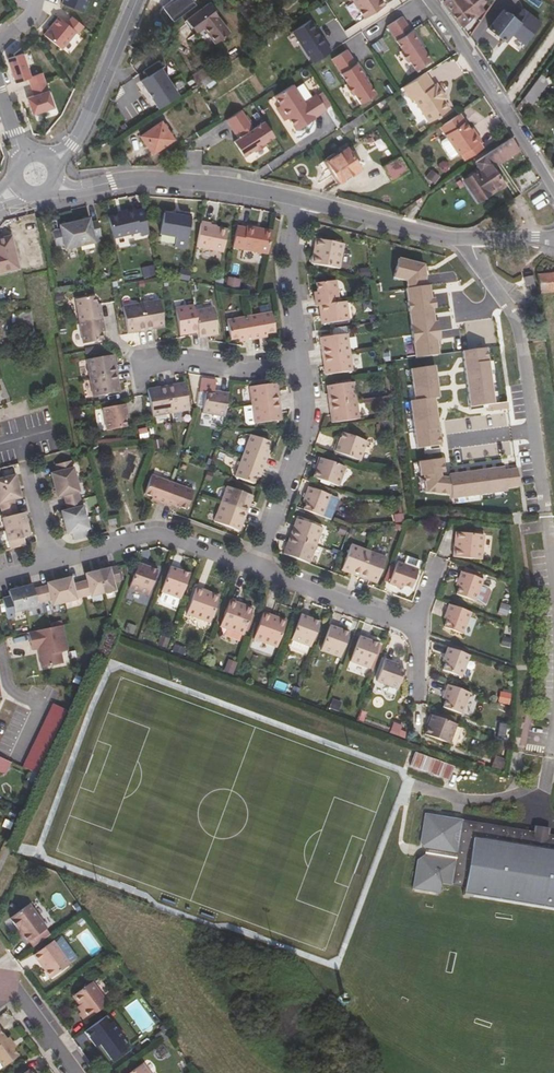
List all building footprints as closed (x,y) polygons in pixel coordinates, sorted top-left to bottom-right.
[(62,4),(83,13),(88,0),(63,0),(62,4)] [(169,23),(196,2),(194,0),(170,0),(158,10),(169,23)] [(365,18),(385,5),(381,0),(353,0),(365,18)] [(462,27),(473,17),(475,19),(484,10),(479,4),(484,0),(445,0),(444,2),(462,27)] [(187,20),(197,33),(203,28),(214,43),(228,32),(207,4),(187,20)] [(505,40),(519,21),(503,10),(489,28),(505,40)] [(78,34),(84,27),(72,17),(66,24),(58,17),(44,35),(62,50),(76,33),(78,34)] [(429,63),(401,18),(385,28),(401,52),(399,53),(406,64),(408,63),(414,73),(429,63)] [(194,35),(197,33),(187,20),(184,22),(194,35)] [(309,55),(314,63),(331,52),(320,35),(319,35),(316,31),(317,30),(311,20),(293,32),(309,56),(309,55)] [(361,104),(376,94),(347,50),(332,59),(345,79),(342,80),(349,91),(351,90),(361,104)] [(28,78),(31,87),(45,82),(42,73),(30,77),(22,54),(7,59),(15,83),(28,78)] [(159,109),(179,96),(161,69),(164,67),(160,60),(144,71),(148,77),(141,82),(159,109)] [(193,78),(197,84),(200,82),(211,75),(208,69),(193,78)] [(434,86),(425,73),(402,88),(411,101),(413,100),(429,123),(447,111),(450,110),(443,101),(441,98),(444,96),(436,84),(434,86)] [(542,73),(524,97),(533,104),(548,84),(542,73)] [(217,83),(211,75),(200,82),(203,87),(206,85),(208,88),(217,83)] [(245,81),(247,88),(244,90),(248,101),(258,97),(252,79),(245,81)] [(45,82),(31,87),(34,96),(27,98),(33,115),(54,107),(45,82)] [(284,110),(280,112),(286,121),(290,118),(298,130),(315,119),(315,118),(327,109),(317,94),(305,102),(293,85),(275,96),(281,105),(284,110)] [(241,110),(226,120),(236,135),(243,130),(246,134),(234,142),(244,157),(254,150),(256,152),(266,145),(265,143),(275,137),(264,122),(254,129),(241,110)] [(447,111),(429,123),(433,129),(451,117),(447,111)] [(345,125),(341,128),(344,133),(367,119),(363,113),(345,125)] [(173,140),(162,122),(140,136),(153,154),(173,140)] [(480,141),(474,133),(471,134),(469,131),(464,123),(444,136),(446,138),(456,153),(457,155),(459,154),(463,160),(481,148),(478,142),(480,141)] [(519,150),(511,137),(474,162),(480,170),(464,180),(479,201),(504,183),(494,168),(519,150)] [(456,153),(446,138),(439,143),(449,158),(456,153)] [(338,184),(361,169),(347,149),(336,155),(335,153),(322,161),(338,184)] [(392,182),(409,172),(399,157),(382,167),(392,182)] [(117,218),(107,220),(112,241),(139,235),(140,238),(148,236),(142,211),(133,213),(131,211),(123,213),(124,216),(117,218)] [(191,217),(182,215),(182,218),(175,217),(163,215),(160,235),(176,238),(175,247),(186,249),(191,217)] [(88,223),(87,219),(57,226),(57,230),(50,231),(53,248),(61,246),(62,250),(92,243),(91,239),(99,237),(95,221),(88,223)] [(267,248),(272,224),(246,219),(246,221),(237,219),(233,241),(267,248)] [(210,223),(201,221),(196,247),(223,252),(227,228),(210,225),(210,223)] [(18,269),(10,238),(0,240),(0,274),(18,269)] [(338,267),(342,243),(315,238),(313,246),(316,247),(314,256),(311,255),(310,262),(338,267)] [(259,263),(260,254),(242,250),(240,259),(259,263)] [(403,288),(414,360),(443,356),(441,343),(445,342),(441,316),(438,316),(437,308),(439,308),(440,307),(437,293),(435,293),(434,284),(430,284),(428,261),(398,253),(391,280),(404,283),(405,288),(403,288)] [(538,275),(541,294),(553,292),(553,273),(538,275)] [(535,290),(533,276),(524,278),(526,287),(530,287),(531,290),(535,290)] [(320,325),(347,321),(344,303),(337,304),(334,281),(314,284),(315,288),(315,292),(312,292),(314,307),(317,306),(319,315),(320,325)] [(95,306),(94,298),(74,301),(82,345),(102,341),(101,333),(103,333),(99,305),(95,306)] [(159,300),(122,307),(127,333),(165,327),(159,300)] [(217,334),(211,307),(194,311),(192,306),(175,309),(180,335),(195,333),(198,332),(199,337),(215,334),(217,334)] [(16,314),(18,329),(33,332),(30,312),(16,314)] [(272,312),(227,318),(230,338),(234,338),(239,337),(240,339),(267,336),(267,333),(275,332),(272,312)] [(351,371),(345,335),(318,339),(320,349),(323,366),(324,375),(351,371)] [(488,347),(463,350),(470,406),(495,403),(488,347)] [(112,357),(86,362),(93,398),(119,393),(112,357)] [(533,359),(536,376),(549,374),(546,357),(533,359)] [(418,447),(442,444),(436,397),(440,397),(435,364),(411,368),(415,399),(411,400),(418,447)] [(537,380),(539,396),(552,395),(550,378),(537,380)] [(332,423),(359,419),(352,383),(326,387),(328,398),(330,414),(332,423)] [(184,384),(148,391),(152,417),(189,410),(184,384)] [(275,385),(249,389),(254,426),(281,422),(275,385)] [(202,413),(225,418),(229,395),(215,392),(214,395),(206,394),(202,413)] [(124,405),(101,409),(105,431),(124,428),(123,419),(126,419),(124,405)] [(359,460),(366,443),(341,434),(338,444),(336,443),(333,451),(359,460)] [(268,442),(249,435),(234,476),(253,483),(255,478),(256,476),(258,476),(268,450),(265,449),(266,447),(268,442)] [(507,490),(504,466),(449,473),(449,477),(442,476),(442,472),(446,472),(444,457),(419,460),(421,476),(424,475),(427,491),(452,495),(452,498),(507,490)] [(337,487),(344,467),(319,458),(316,466),(317,467),(314,478),(337,487)] [(57,474),(51,476),(52,482),(56,500),(63,498),(66,510),(81,509),(77,494),(78,494),(72,470),(70,463),(55,466),(57,474)] [(14,476),(0,480),(0,509),(2,517),(24,515),(23,514),(17,515),(14,501),(20,499),(17,488),(14,476)] [(193,492),(151,476),(144,495),(149,497),(152,498),(151,501),(177,510),(178,507),(181,509),(186,510),(193,492)] [(251,497),(226,487),(213,522),(239,531),(243,520),(248,505),(251,497)] [(307,490),(300,510),(322,517),(329,496),(308,489),(307,490)] [(87,530),(82,509),(81,509),(66,510),(67,512),(62,514),(62,515),(66,534),(67,535),(72,535),(73,542),(88,538),(86,531),(87,530)] [(2,517),(1,518),(8,542),(9,542),(11,551),(26,547),(23,539),(29,537),(29,535),(24,515),(2,517)] [(286,553),(311,561),(323,527),(297,519),(286,553)] [(480,559),(483,536),(455,532),(454,540),(457,541),(456,548),(453,548),(452,556),(480,559)] [(376,583),(384,558),(350,546),(341,570),(376,583)] [(420,567),(422,561),(399,553),(397,560),(420,567)] [(412,588),(418,570),(398,562),(390,584),(403,589),(405,585),(412,588)] [(128,589),(148,597),(157,572),(147,568),(147,567),(138,563),(128,589)] [(180,601),(181,600),(189,576),(179,572),(179,571),(170,567),(161,593),(180,601)] [(112,584),(120,582),(116,568),(107,570),(87,575),(86,576),(87,582),(72,586),(71,579),(56,583),(47,585),(47,587),(33,590),(32,586),(17,590),(8,592),(14,614),(38,608),(38,606),(51,603),(52,607),(76,602),(76,601),(90,597),(91,598),(114,592),(112,584)] [(475,601),(483,579),(461,572),(456,585),(459,586),(456,595),(475,601)] [(206,592),(196,589),(186,618),(212,627),(221,599),(213,596),(212,599),(205,597),(206,592)] [(243,636),(253,610),(245,607),(244,610),(236,608),(237,605),(229,602),(220,628),(243,636)] [(464,633),(471,612),(449,604),(445,617),(447,618),(445,626),(464,633)] [(276,648),(286,622),(278,619),(277,622),(270,619),(271,616),(263,614),(253,639),(276,648)] [(311,648),(320,624),(309,620),(309,619),(301,616),(292,642),(311,648)] [(68,651),(63,626),(29,632),(32,650),(38,649),(42,667),(63,663),(61,652),(68,651)] [(340,659),(349,634),(339,630),(338,629),(331,626),(321,652),(340,659)] [(370,669),(379,644),(368,640),(368,639),(360,636),(351,662),(370,669)] [(463,677),(471,655),(448,647),(444,661),(447,662),(444,670),(463,677)] [(398,667),(399,664),(385,660),(377,681),(398,689),(405,670),(398,667)] [(463,713),(470,692),(449,684),(444,697),(447,698),(444,706),(463,713)] [(37,773),(68,709),(53,702),(23,766),(37,773)] [(429,720),(451,728),(455,723),(431,714),(429,720)] [(446,743),(451,728),(429,720),(427,727),(429,729),(427,737),(446,743)] [(449,781),(453,767),(416,753),(411,766),(449,781)] [(10,761),(0,757),(0,773),(5,775),(10,761)] [(453,887),(463,822),(424,815),(419,844),(425,851),(427,851),(427,857),(424,856),(416,862),(412,890),(439,894),(441,885),(453,887)] [(548,836),(549,831),(534,829),(533,833),(463,822),(453,887),(465,889),(464,897),(553,912),(553,837),(548,836)] [(29,905),(10,918),(28,943),(47,929),(29,905)] [(69,965),(52,942),(33,955),(39,963),(40,962),(46,970),(44,971),(50,979),(69,965)] [(107,1004),(91,982),(72,995),(79,1005),(83,1010),(80,1012),(78,1013),(84,1021),(107,1004)] [(112,1012),(106,1016),(118,1034),(125,1029),(112,1011),(112,1012)] [(106,1016),(87,1029),(109,1061),(128,1047),(127,1046),(134,1041),(125,1029),(118,1034),(106,1016)] [(12,1049),(9,1045),(11,1043),(7,1038),(5,1040),(0,1033),(0,1063),(3,1067),(17,1056),(12,1049)] [(141,1064),(129,1072),(148,1072),(141,1064)]
